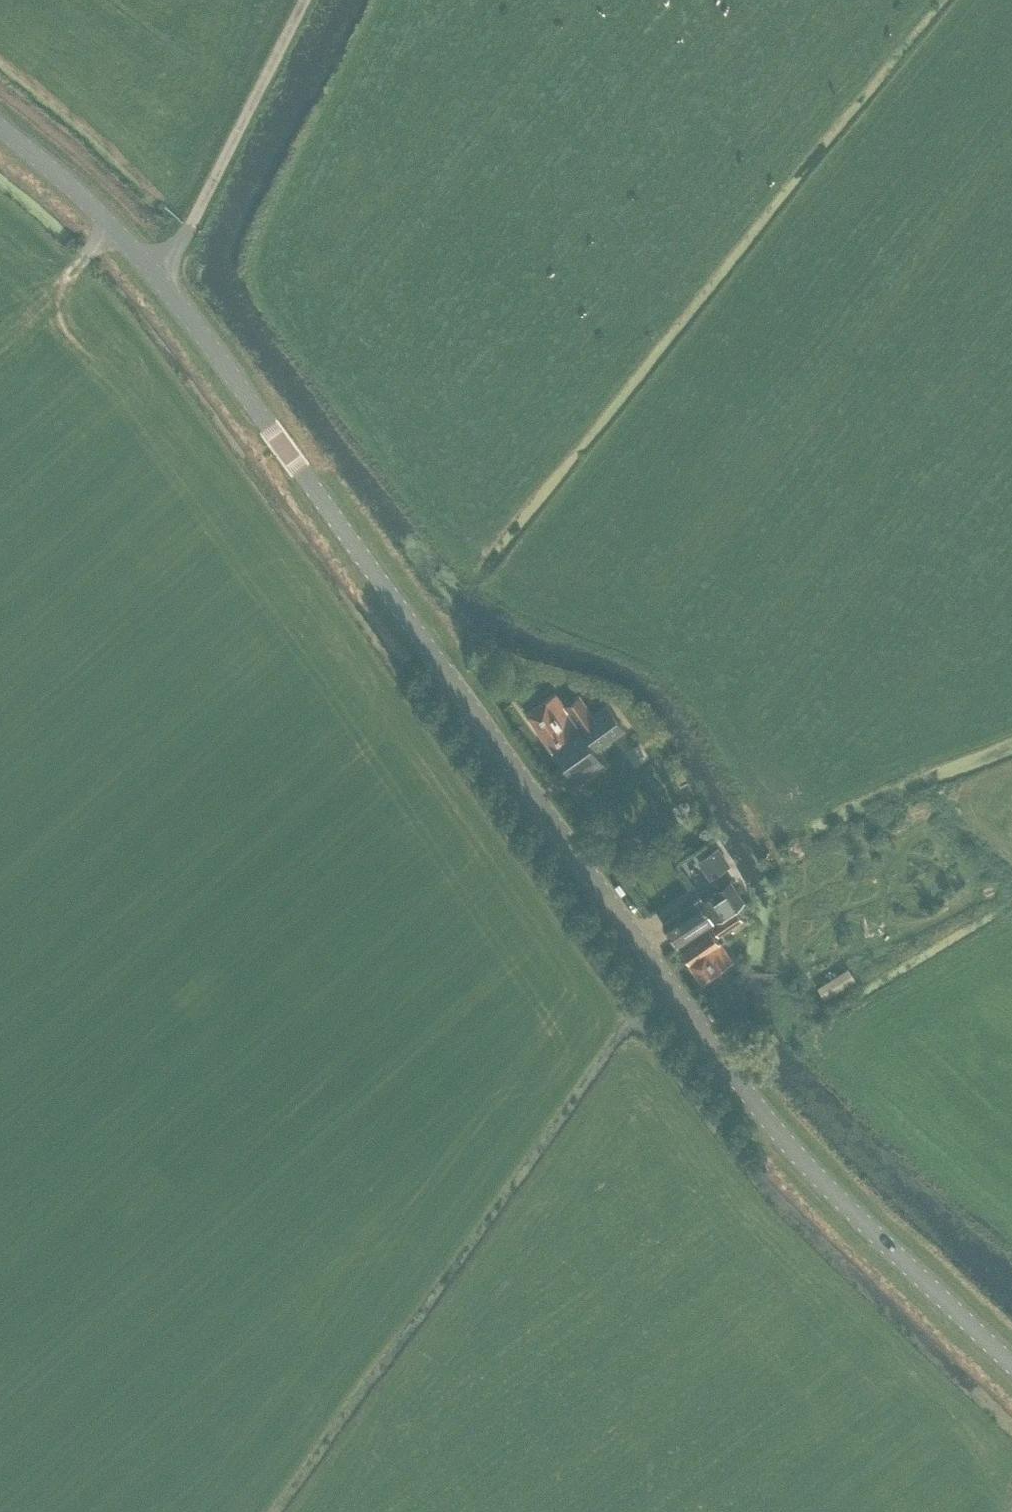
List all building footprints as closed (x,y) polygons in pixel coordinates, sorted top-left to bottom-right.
[(619,722),(606,704),(592,715),(578,696),(564,707),(554,694),(527,713),(577,783),(604,764),(594,750),(624,728),(622,726),(626,723),(623,719),(619,722)] [(706,854),(702,857),(714,875),(717,874),(730,865),(718,846),(706,854)] [(678,946),(708,926),(708,925),(710,924),(718,935),(742,919),(734,908),(745,901),(731,880),(715,889),(700,899),(663,924),(678,946)] [(720,942),(708,926),(678,946),(689,962),(688,963),(702,983),(719,970),(732,961),(720,942)] [(854,979),(849,969),(818,988),(823,997),(854,979)]
